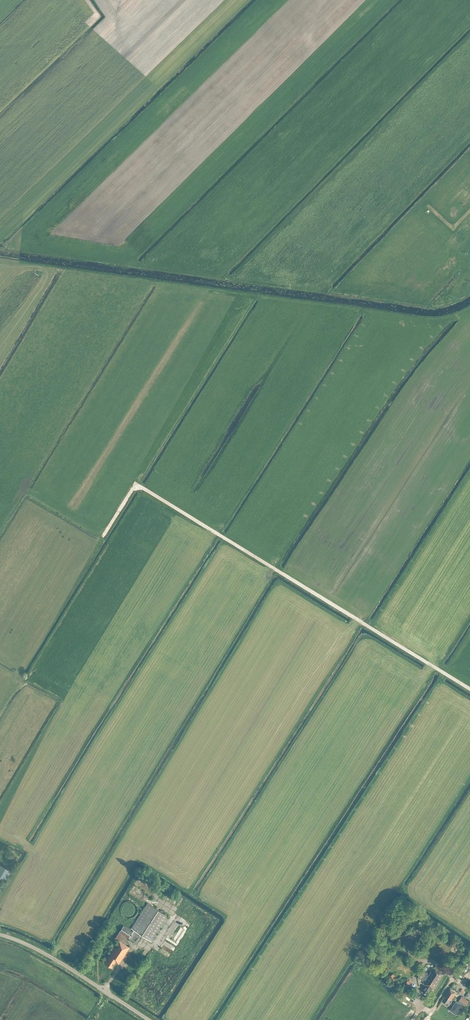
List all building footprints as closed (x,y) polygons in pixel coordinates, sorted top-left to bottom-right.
[(10,871),(0,865),(0,879),(4,881),(10,871)] [(175,905),(180,897),(167,888),(162,897),(175,905)] [(152,941),(168,916),(147,902),(131,927),(133,929),(132,931),(123,925),(115,937),(118,939),(107,957),(107,958),(104,962),(112,967),(116,961),(119,963),(129,947),(125,943),(129,938),(134,941),(140,933),(152,941)] [(171,954),(188,929),(176,921),(160,947),(171,954)] [(409,933),(403,927),(395,937),(402,942),(409,933)] [(423,982),(425,984),(422,989),(423,989),(422,991),(426,993),(430,987),(434,989),(444,974),(432,967),(423,982)] [(418,977),(423,980),(427,974),(422,971),(418,977)] [(452,1000),(457,992),(450,987),(442,998),(444,1000),(443,1001),(447,1003),(447,1002),(448,1003),(451,999),(452,1000)] [(466,1006),(469,1000),(462,996),(458,1001),(466,1006)] [(456,1001),(451,1010),(456,1013),(462,1005),(456,1001)]
